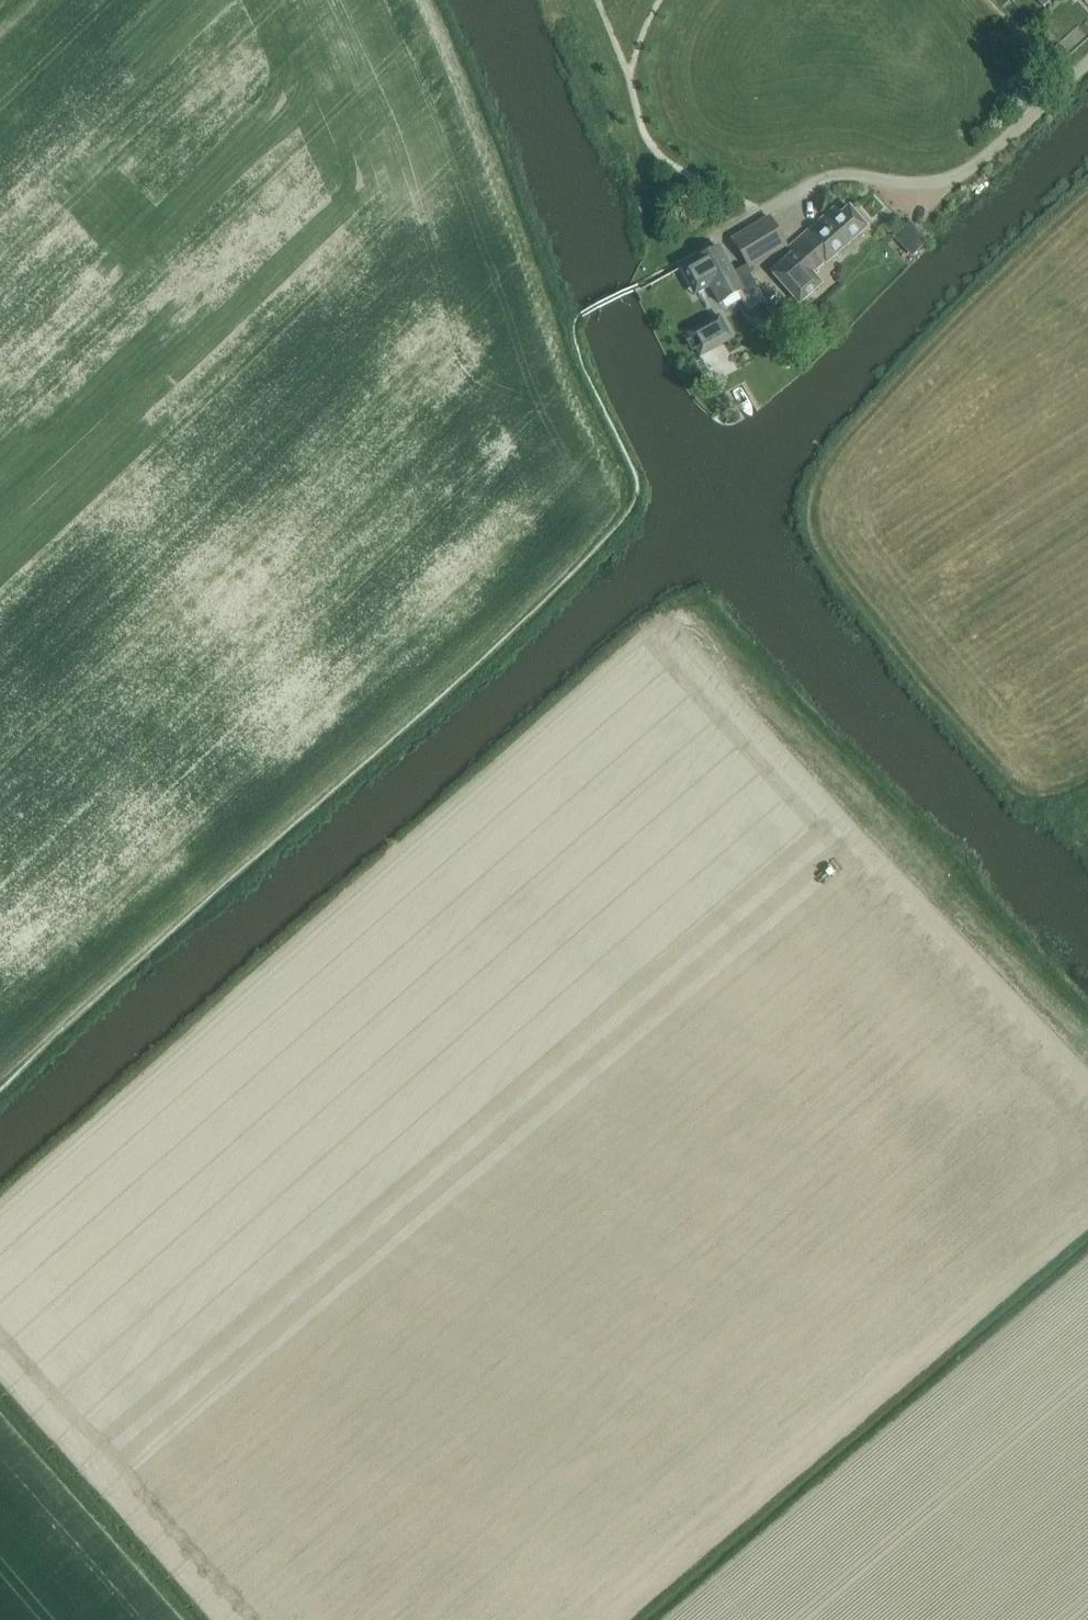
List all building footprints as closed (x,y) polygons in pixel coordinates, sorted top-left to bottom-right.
[(768,271),(798,304),(821,285),(811,274),(824,262),(826,264),(866,228),(849,207),(841,214),(835,208),(788,249),(790,252),(768,271)] [(768,217),(730,239),(748,269),(786,247),(768,217)] [(733,273),(718,247),(684,267),(679,269),(694,295),(710,287),(719,303),(738,293),(744,303),(760,293),(744,266),(733,273)] [(778,329),(771,316),(763,319),(770,333),(778,329)] [(687,334),(695,349),(724,333),(716,318),(687,334)]
